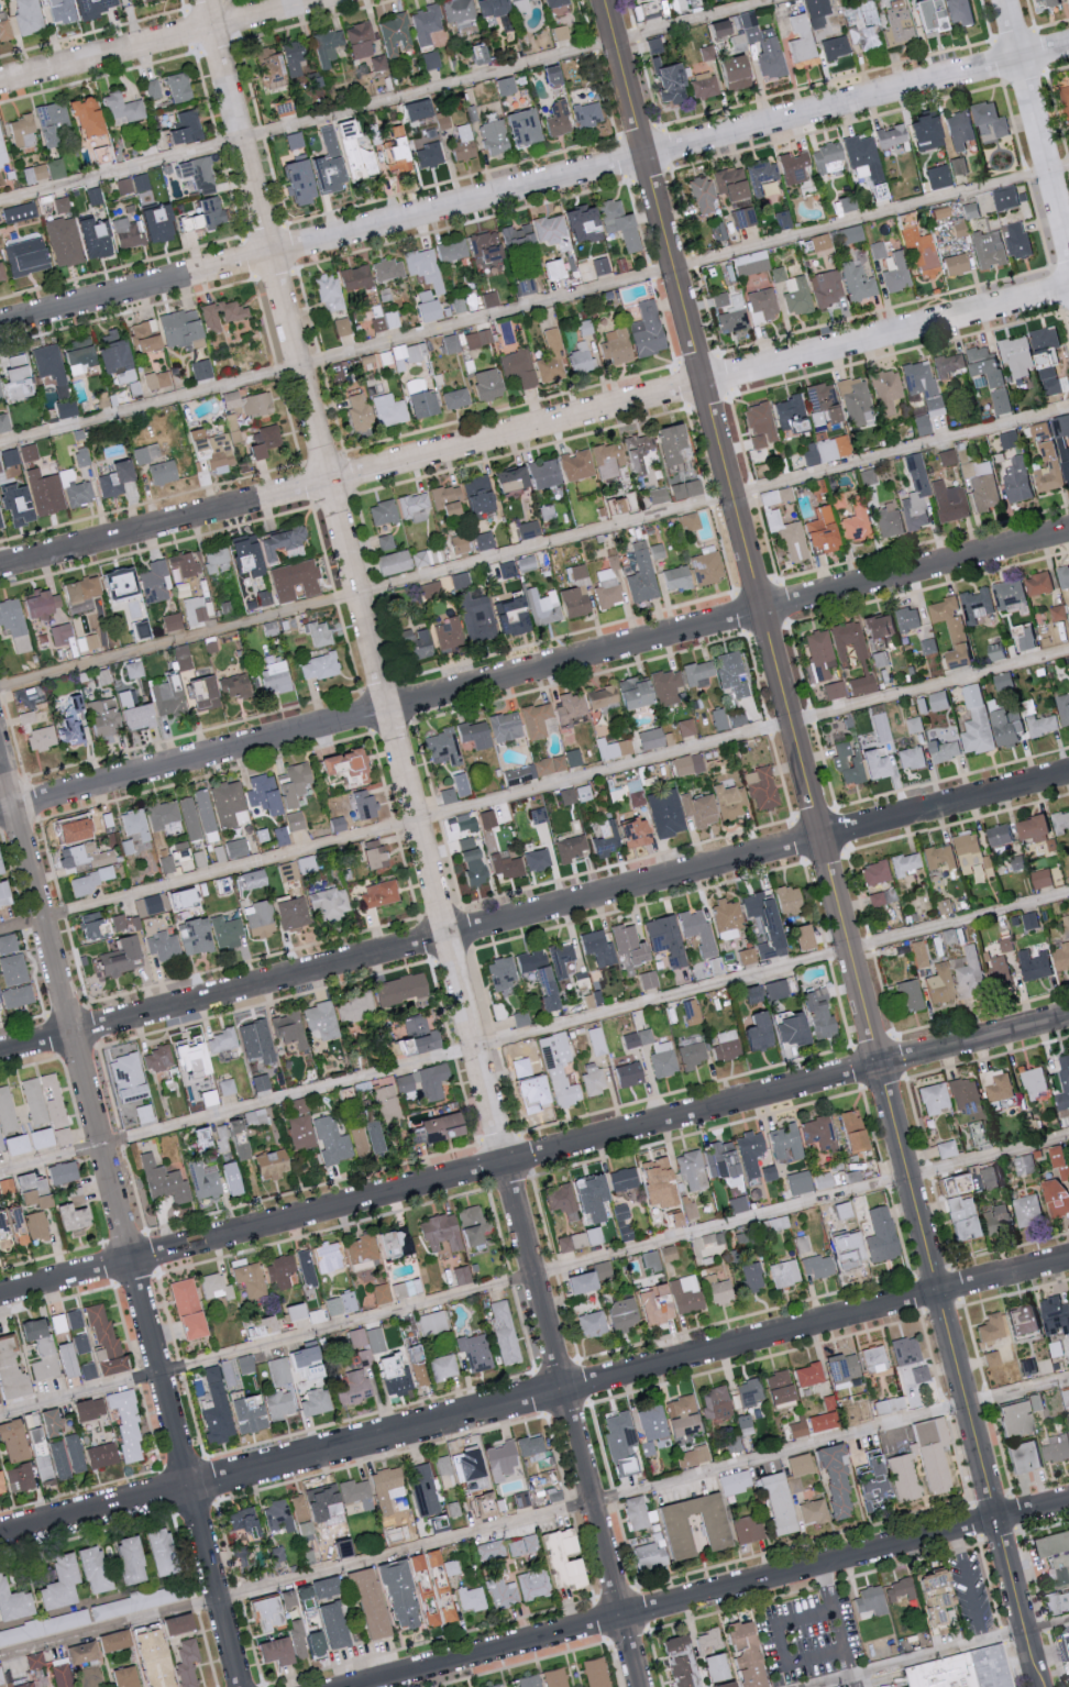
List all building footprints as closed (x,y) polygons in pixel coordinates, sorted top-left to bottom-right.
[(21,35),(46,30),(39,0),(13,0),(21,35)] [(76,0),(51,0),(54,24),(78,21),(76,0)] [(123,8),(121,0),(78,0),(83,18),(123,8)] [(511,17),(528,14),(525,0),(507,0),(511,17)] [(545,9),(568,3),(567,0),(543,0),(545,9)] [(805,2),(810,29),(826,26),(824,14),(830,13),(827,0),(815,0),(805,2)] [(909,0),(902,0),(888,1),(889,9),(886,9),(888,44),(911,42),(909,0)] [(943,28),(935,0),(920,0),(909,3),(917,30),(928,27),(930,32),(943,28)] [(950,23),(959,20),(961,26),(973,23),(968,0),(944,0),(950,23)] [(1036,8),(1058,3),(1057,0),(1034,0),(1036,8)] [(430,44),(428,31),(443,29),(438,2),(424,5),(425,11),(411,13),(416,47),(430,44)] [(874,2),(844,7),(852,50),(882,44),(874,2)] [(377,22),(384,54),(369,57),(372,72),(388,68),(387,60),(397,58),(393,42),(400,40),(402,49),(414,46),(406,10),(393,13),(394,19),(377,22)] [(12,37),(6,11),(0,13),(0,40),(12,37)] [(783,75),(776,27),(755,30),(753,11),(744,12),(754,79),(783,75)] [(815,55),(803,12),(787,17),(792,37),(785,39),(791,62),(815,55)] [(351,60),(370,54),(367,42),(373,40),(367,20),(342,27),(351,60)] [(705,37),(725,33),(722,20),(703,24),(705,37)] [(554,41),(568,38),(566,25),(552,27),(554,41)] [(339,58),(335,47),(344,44),(339,28),(312,37),(324,71),(333,67),(331,61),(339,58)] [(824,60),(850,53),(845,34),(819,41),(824,60)] [(661,54),(658,38),(645,39),(646,55),(661,54)] [(313,78),(309,42),(286,45),(286,53),(276,54),(276,47),(265,49),(270,84),(313,78)] [(465,46),(467,64),(479,63),(477,45),(465,46)] [(487,45),(478,46),(480,61),(489,60),(487,45)] [(440,67),(436,50),(420,53),(424,70),(440,67)] [(719,90),(746,87),(743,55),(715,58),(719,90)] [(658,65),(657,56),(649,58),(657,102),(669,100),(670,103),(684,101),(677,62),(658,65)] [(818,62),(816,56),(791,64),(793,70),(818,62)] [(542,85),(557,82),(554,65),(538,67),(542,85)] [(195,99),(189,72),(167,76),(173,104),(195,99)] [(688,77),(692,99),(719,93),(715,72),(688,77)] [(493,79),(495,95),(514,93),(512,77),(493,79)] [(162,95),(158,79),(146,82),(150,98),(162,95)] [(1057,87),(1066,124),(1068,123),(1068,84),(1057,87)] [(147,119),(144,99),(124,103),(122,92),(108,95),(114,126),(147,119)] [(109,132),(99,95),(76,101),(86,138),(109,132)] [(973,126),(991,121),(995,137),(1009,133),(1004,115),(997,117),(992,99),(968,105),(973,126)] [(543,118),(545,136),(569,133),(565,100),(552,101),(554,117),(543,118)] [(47,148),(62,145),(59,125),(71,123),(67,101),(39,106),(47,148)] [(601,125),(598,102),(572,105),(575,127),(601,125)] [(540,139),(534,107),(500,114),(507,148),(524,145),(524,143),(540,139)] [(178,114),(181,125),(172,128),(176,146),(205,138),(197,109),(178,114)] [(438,130),(450,127),(446,111),(433,114),(438,130)] [(964,149),(963,140),(972,139),(967,111),(943,116),(950,152),(964,149)] [(18,149),(37,144),(34,133),(38,132),(33,114),(10,120),(18,149)] [(935,114),(921,117),(921,116),(905,119),(912,151),(942,145),(935,114)] [(486,155),(507,150),(500,119),(479,124),(486,155)] [(452,162),(475,157),(467,123),(455,126),(458,142),(448,144),(452,162)] [(906,141),(900,124),(872,132),(877,150),(906,141)] [(0,125),(0,167),(9,165),(0,125)] [(329,158),(341,156),(334,125),(322,127),(329,158)] [(423,129),(426,139),(436,135),(433,126),(423,129)] [(879,182),(872,136),(857,139),(857,136),(841,139),(846,170),(852,169),(853,178),(866,176),(867,184),(879,182)] [(420,166),(444,165),(443,141),(428,141),(428,149),(419,149),(420,166)] [(842,168),(835,143),(809,149),(815,175),(842,168)] [(93,150),(97,165),(113,160),(109,145),(93,150)] [(801,167),(808,165),(804,151),(790,155),(789,152),(776,155),(784,186),(804,181),(801,167)] [(341,183),(351,181),(344,155),(318,161),(326,193),(343,189),(341,183)] [(950,158),(953,174),(967,171),(964,156),(950,158)] [(49,161),(52,180),(67,177),(63,158),(49,161)] [(174,164),(177,179),(194,176),(197,192),(217,188),(212,158),(174,164)] [(296,205),(322,198),(311,158),(286,165),(291,184),(291,185),(296,205)] [(774,161),(746,165),(750,197),(778,194),(774,161)] [(27,183),(50,179),(47,164),(24,168),(27,183)] [(722,203),(746,196),(738,166),(713,173),(722,203)] [(138,193),(151,189),(147,173),(134,177),(138,193)] [(716,210),(709,177),(688,181),(695,215),(716,210)] [(122,196),(134,192),(130,178),(118,181),(122,196)] [(996,210),(1019,204),(1014,184),(991,189),(996,210)] [(88,190),(92,207),(104,204),(101,187),(88,190)] [(203,199),(205,215),(183,218),(184,232),(226,225),(222,196),(203,199)] [(71,210),(68,197),(56,199),(59,213),(71,210)] [(624,254),(639,250),(631,213),(622,215),(618,198),(597,203),(604,233),(618,230),(624,254)] [(5,208),(8,224),(40,218),(37,202),(5,208)] [(565,211),(567,230),(594,227),(591,204),(582,205),(582,209),(565,211)] [(735,229),(756,224),(752,206),(731,212),(735,229)] [(177,239),(174,207),(148,210),(151,242),(177,239)] [(930,220),(945,216),(943,207),(928,211),(930,220)] [(536,245),(556,241),(558,251),(569,249),(563,214),(531,219),(536,245)] [(85,261),(74,216),(47,222),(59,268),(85,261)] [(97,224),(97,218),(83,219),(89,259),(113,256),(109,222),(97,224)] [(145,245),(143,223),(131,225),(130,218),(115,219),(119,248),(145,245)] [(1009,258),(1030,254),(1023,219),(1002,224),(1009,258)] [(727,239),(723,222),(708,225),(712,243),(727,239)] [(861,239),(857,224),(830,232),(834,247),(861,239)] [(930,233),(918,236),(916,225),(899,229),(904,249),(911,247),(918,277),(939,272),(930,233)] [(502,252),(532,248),(530,226),(512,227),(512,226),(499,227),(502,252)] [(977,269),(1006,263),(999,228),(970,234),(977,269)] [(470,237),(478,264),(501,257),(493,230),(470,237)] [(811,251),(830,247),(827,233),(809,237),(811,251)] [(52,268),(45,236),(5,246),(13,277),(52,268)] [(439,244),(443,262),(472,256),(467,237),(439,244)] [(868,244),(871,260),(885,257),(882,241),(868,244)] [(443,287),(437,249),(407,254),(410,276),(424,274),(425,284),(435,282),(436,288),(443,287)] [(894,269),(880,273),(885,293),(910,286),(901,249),(890,252),(894,269)] [(736,277),(769,270),(765,250),(732,257),(736,277)] [(966,272),(964,253),(942,256),(944,275),(966,272)] [(594,275),(609,273),(606,255),(591,257),(594,275)] [(543,280),(571,273),(567,256),(539,263),(543,280)] [(406,277),(402,257),(374,264),(378,282),(406,277)] [(838,264),(849,302),(877,294),(872,277),(863,279),(858,258),(838,264)] [(343,270),(347,292),(375,287),(371,265),(343,270)] [(785,278),(783,266),(770,269),(772,282),(779,281),(785,315),(811,310),(805,275),(785,278)] [(816,306),(846,297),(837,268),(808,276),(816,306)] [(324,314),(347,308),(339,277),(331,279),(330,274),(315,277),(324,314)] [(534,292),(532,277),(514,280),(517,295),(534,292)] [(779,314),(771,286),(745,294),(753,322),(779,314)] [(418,294),(422,303),(419,304),(426,324),(448,316),(441,298),(435,300),(431,289),(418,294)] [(482,295),(484,308),(501,306),(499,292),(482,295)] [(714,308),(728,304),(725,292),(711,295),(714,308)] [(640,320),(626,323),(634,357),(664,350),(653,297),(636,301),(640,320)] [(204,307),(210,337),(250,328),(249,326),(241,327),(239,319),(252,316),(249,306),(240,308),(238,299),(204,307)] [(163,317),(170,347),(206,339),(199,308),(163,317)] [(747,327),(742,308),(714,316),(719,334),(747,327)] [(336,319),(338,337),(352,335),(350,317),(336,319)] [(580,336),(593,333),(590,319),(577,322),(580,336)] [(163,333),(160,334),(156,320),(132,326),(138,353),(166,346),(163,333)] [(542,383),(569,377),(557,327),(544,330),(551,356),(536,360),(542,383)] [(605,342),(598,343),(601,357),(612,355),(614,364),(631,360),(624,327),(603,331),(605,342)] [(1068,391),(1068,390),(1068,382),(1065,376),(1055,377),(1054,365),(1056,364),(1054,347),(1058,346),(1056,327),(1026,330),(1030,338),(1031,345),(1034,352),(1027,349),(1026,343),(1024,336),(997,339),(999,361),(1006,361),(1011,371),(1012,378),(1028,376),(1027,368),(1038,367),(1039,378),(1042,384),(1043,394),(1068,391)] [(493,345),(491,330),(467,334),(469,348),(493,345)] [(461,352),(458,334),(445,337),(448,354),(461,352)] [(66,342),(71,366),(89,361),(90,366),(100,364),(93,336),(66,342)] [(576,342),(578,351),(569,353),(574,375),(597,370),(594,357),(589,358),(585,340),(576,342)] [(968,376),(985,373),(988,386),(1001,384),(994,352),(987,353),(985,345),(963,349),(968,376)] [(538,386),(529,348),(499,356),(505,380),(519,377),(523,390),(538,386)] [(951,377),(950,370),(964,367),(961,352),(932,357),(937,380),(951,377)] [(38,394),(27,353),(7,358),(14,382),(5,384),(10,402),(38,394)] [(196,381),(213,377),(210,359),(192,362),(196,381)] [(907,396),(920,393),(922,398),(936,394),(927,359),(899,367),(907,396)] [(482,402),(506,396),(498,367),(474,375),(482,402)] [(895,369),(869,375),(879,417),(894,414),(890,399),(901,397),(895,369)] [(173,385),(168,370),(145,376),(150,392),(173,385)] [(973,387),(987,385),(985,374),(971,376),(973,387)] [(862,376),(836,382),(846,427),(873,421),(862,376)] [(839,419),(829,381),(802,388),(812,426),(839,419)] [(990,390),(994,414),(1010,411),(1006,387),(990,390)] [(444,393),(448,410),(472,405),(468,388),(444,393)] [(227,409),(245,407),(246,417),(275,413),(272,392),(241,397),(240,391),(224,393),(227,409)] [(375,429),(367,392),(347,397),(356,433),(375,429)] [(379,427),(410,421),(407,400),(394,402),(393,394),(374,397),(379,427)] [(803,414),(798,395),(769,403),(778,435),(800,429),(797,416),(803,414)] [(924,400),(927,417),(944,413),(940,396),(924,400)] [(57,405),(61,420),(80,414),(75,399),(57,405)] [(749,448),(775,443),(768,402),(742,407),(749,448)] [(9,413),(0,415),(0,433),(13,430),(9,413)] [(930,433),(926,414),(912,417),(916,436),(930,433)] [(1066,450),(1063,438),(1068,437),(1068,415),(1048,419),(1053,439),(1055,439),(1058,455),(1057,455),(1064,488),(1068,487),(1068,449),(1066,450)] [(1029,435),(1045,434),(1043,422),(1028,424),(1029,435)] [(268,450),(284,445),(278,423),(258,429),(263,444),(254,447),(258,460),(271,457),(268,450)] [(662,428),(669,467),(694,462),(686,424),(662,428)] [(211,451),(215,472),(236,468),(231,441),(226,442),(225,434),(208,438),(206,428),(195,430),(199,453),(211,451)] [(1001,448),(1018,445),(1015,429),(998,432),(1001,448)] [(651,433),(628,440),(638,476),(661,470),(651,433)] [(845,457),(842,442),(836,443),(835,437),(802,445),(806,465),(845,457)] [(1037,491),(1062,486),(1051,439),(1037,442),(1042,466),(1032,468),(1037,491)] [(621,475),(619,466),(629,463),(622,440),(594,448),(603,480),(621,475)] [(134,450),(138,465),(163,458),(159,443),(134,450)] [(37,444),(21,447),(24,463),(40,459),(37,444)] [(76,449),(79,467),(91,465),(88,447),(76,449)] [(2,453),(6,467),(21,464),(17,449),(2,453)] [(569,452),(561,455),(568,482),(597,475),(590,449),(570,454),(569,452)] [(936,451),(938,466),(955,464),(954,449),(936,451)] [(930,494),(919,452),(903,456),(912,491),(906,493),(907,498),(900,499),(908,530),(929,525),(922,496),(930,494)] [(1003,475),(1006,501),(1030,498),(1025,453),(1008,455),(1010,474),(1003,475)] [(564,483),(557,458),(538,464),(538,461),(531,463),(538,490),(564,483)] [(156,487),(181,480),(175,459),(150,466),(156,487)] [(975,513),(990,510),(989,505),(998,504),(991,459),(959,465),(962,479),(969,477),(975,513)] [(103,498),(126,495),(125,482),(138,481),(135,461),(108,464),(109,474),(100,475),(103,498)] [(506,493),(535,485),(529,465),(501,473),(506,493)] [(859,471),(862,486),(878,482),(875,467),(859,471)] [(59,474),(42,478),(40,468),(28,470),(38,517),(66,511),(59,474)] [(465,482),(475,515),(499,508),(490,475),(465,482)] [(676,501),(705,494),(701,479),(673,486),(676,501)] [(930,482),(941,523),(970,515),(962,484),(945,489),(942,479),(930,482)] [(72,507),(96,501),(91,480),(66,486),(72,507)] [(5,487),(14,527),(38,522),(31,485),(20,488),(19,484),(5,487)] [(432,491),(437,511),(448,508),(450,517),(467,513),(460,485),(432,491)] [(651,490),(653,504),(670,502),(668,488),(651,490)] [(432,508),(429,492),(401,498),(404,519),(415,517),(414,511),(432,508)] [(832,495),(835,508),(846,506),(843,492),(832,495)] [(370,506),(375,528),(401,521),(396,500),(370,506)] [(850,506),(853,515),(836,521),(844,543),(873,533),(862,501),(850,506)] [(903,532),(896,503),(874,508),(881,538),(903,532)] [(801,523),(806,547),(817,544),(820,554),(828,552),(830,562),(839,560),(827,505),(814,508),(817,519),(801,523)] [(799,521),(779,524),(777,516),(765,517),(767,532),(779,530),(784,562),(805,559),(799,521)] [(522,539),(543,536),(540,520),(519,524),(522,539)] [(306,526),(264,537),(271,564),(281,562),(279,551),(310,543),(306,526)] [(477,535),(480,551),(497,548),(493,532),(477,535)] [(244,572),(254,569),(256,576),(269,573),(259,533),(236,539),(244,572)] [(455,555),(473,550),(469,533),(451,538),(455,555)] [(396,549),(393,534),(379,538),(383,553),(396,549)] [(628,576),(633,603),(659,598),(648,541),(633,543),(639,574),(628,576)] [(666,559),(665,544),(653,546),(654,560),(666,559)] [(211,575),(233,568),(227,546),(205,552),(211,575)] [(183,578),(204,573),(199,550),(171,557),(173,568),(180,566),(183,578)] [(415,570),(411,550),(382,556),(385,575),(415,570)] [(416,568),(434,565),(431,551),(413,554),(416,568)] [(699,586),(727,579),(720,551),(692,558),(699,586)] [(522,558),(524,570),(538,569),(536,556),(522,558)] [(272,570),(281,604),(298,600),(295,586),(303,583),(307,598),(323,594),(319,579),(321,578),(317,558),(272,570)] [(149,563),(151,571),(141,574),(148,605),(174,598),(165,559),(149,563)] [(568,580),(587,578),(586,565),(567,568),(568,580)] [(694,587),(690,565),(665,570),(670,592),(694,587)] [(1055,568),(1059,589),(1068,587),(1068,586),(1068,582),(1068,581),(1068,565),(1055,568)] [(107,574),(114,602),(142,594),(135,567),(107,574)] [(595,588),(601,610),(624,603),(614,567),(596,572),(600,587),(595,588)] [(1026,595),(1051,592),(1048,572),(1023,575),(1026,595)] [(72,603),(104,596),(100,576),(68,583),(72,603)] [(996,608),(1025,601),(1018,577),(990,585),(996,608)] [(426,597),(444,594),(442,581),(423,584),(426,597)] [(978,590),(958,594),(966,626),(975,624),(973,616),(995,611),(989,585),(978,587),(978,590)] [(555,592),(539,597),(536,587),(526,590),(537,627),(563,620),(555,592)] [(562,591),(569,619),(593,612),(589,594),(582,596),(580,587),(562,591)] [(54,596),(53,592),(30,596),(34,620),(58,616),(57,607),(64,606),(62,594),(54,596)] [(468,645),(497,640),(490,596),(471,598),(470,592),(460,594),(468,645)] [(945,669),(969,665),(958,612),(960,611),(957,596),(926,602),(931,622),(945,619),(951,650),(941,652),(945,669)] [(188,625),(208,622),(205,597),(185,599),(188,625)] [(533,630),(526,597),(497,604),(504,637),(533,630)] [(20,598),(0,603),(0,606),(1,611),(0,612),(0,626),(2,632),(11,630),(17,655),(33,651),(20,598)] [(1048,606),(1051,621),(1066,618),(1063,603),(1048,606)] [(922,626),(916,604),(893,611),(899,632),(922,626)] [(164,617),(167,633),(184,629),(180,613),(164,617)] [(860,621),(866,640),(895,632),(890,613),(860,621)] [(466,644),(458,615),(448,618),(449,622),(435,627),(442,651),(466,644)] [(312,647),(334,644),(330,620),(308,624),(312,647)] [(831,626),(839,664),(848,662),(845,646),(853,645),(858,667),(869,664),(860,620),(831,626)] [(1009,638),(1013,637),(1016,651),(1034,647),(1029,623),(1007,627),(1009,638)] [(416,633),(414,628),(401,633),(412,663),(437,654),(427,628),(416,633)] [(815,682),(831,678),(828,667),(836,665),(828,629),(804,635),(815,682)] [(937,650),(934,637),(921,640),(924,654),(937,650)] [(988,661),(1005,657),(1000,640),(984,645),(988,661)] [(175,648),(181,672),(195,668),(189,645),(175,648)] [(875,667),(889,664),(886,650),(872,653),(875,667)] [(751,697),(748,683),(740,685),(738,674),(746,673),(741,651),(717,656),(724,689),(734,687),(736,699),(751,697)] [(300,662),(305,682),(342,673),(337,653),(300,662)] [(690,689),(710,684),(709,678),(718,676),(713,659),(685,667),(690,689)] [(268,696),(294,689),(286,660),(260,667),(268,696)] [(146,676),(143,661),(127,664),(130,679),(146,676)] [(678,687),(685,686),(681,668),(654,675),(662,707),(681,702),(678,687)] [(990,676),(995,691),(1013,686),(1008,670),(990,676)] [(167,677),(168,683),(154,686),(160,718),(189,713),(182,674),(167,677)] [(252,696),(249,675),(223,678),(225,699),(252,696)] [(659,702),(651,675),(621,683),(628,711),(659,702)] [(849,696),(876,692),(874,675),(847,679),(849,696)] [(202,711),(224,706),(217,676),(194,681),(202,711)] [(825,701),(846,695),(841,680),(821,686),(825,701)] [(963,754),(992,748),(980,682),(961,685),(968,719),(963,720),(965,731),(959,732),(963,754)] [(621,703),(617,685),(589,692),(594,710),(621,703)] [(926,694),(930,711),(948,707),(944,690),(926,694)] [(131,691),(120,693),(124,710),(135,707),(131,691)] [(1068,726),(1068,692),(1054,696),(1062,728),(1068,726)] [(560,725),(572,723),(571,717),(588,714),(584,693),(560,696),(562,707),(558,707),(560,725)] [(98,737),(124,732),(118,697),(92,702),(98,737)] [(558,733),(550,702),(523,709),(531,740),(558,733)] [(54,722),(51,722),(47,703),(35,705),(37,711),(19,714),(24,736),(29,735),(33,752),(59,747),(54,722)] [(124,709),(127,730),(159,725),(155,704),(124,709)] [(890,741),(883,704),(870,706),(877,743),(890,741)] [(1012,721),(1005,722),(1003,708),(989,710),(993,747),(1015,744),(1012,721)] [(715,730),(748,726),(746,712),(726,714),(725,709),(713,711),(715,730)] [(525,737),(519,711),(491,717),(497,743),(525,737)] [(1059,728),(1055,713),(1035,719),(1034,713),(1024,716),(1030,737),(1059,728)] [(907,718),(909,732),(922,730),(919,716),(907,718)] [(59,729),(60,746),(84,745),(82,717),(63,718),(64,728),(59,729)] [(682,738),(698,735),(694,718),(679,722),(682,738)] [(464,742),(475,740),(477,750),(493,748),(489,722),(469,725),(469,722),(460,724),(464,742)] [(644,751),(667,746),(663,727),(640,733),(644,751)] [(462,764),(453,729),(428,735),(436,765),(451,761),(453,767),(462,764)] [(634,754),(630,739),(606,745),(604,738),(596,740),(601,761),(634,754)] [(956,739),(939,744),(937,738),(925,742),(931,763),(960,756),(956,739)] [(851,755),(849,741),(834,743),(836,757),(835,757),(839,785),(863,781),(859,753),(851,755)] [(899,770),(924,766),(921,746),(896,750),(899,770)] [(865,780),(886,775),(880,747),(859,752),(865,780)] [(585,765),(580,748),(567,752),(571,768),(585,765)] [(351,771),(352,779),(372,777),(369,750),(327,756),(330,774),(351,771)] [(705,772),(702,753),(675,759),(679,777),(705,772)] [(535,762),(539,777),(569,770),(565,754),(535,762)] [(288,767),(292,783),(283,786),(290,810),(302,807),(299,797),(308,794),(305,783),(315,780),(309,762),(288,767)] [(506,770),(509,786),(538,780),(535,765),(506,770)] [(781,808),(774,767),(749,771),(755,812),(781,808)] [(285,813),(275,773),(250,779),(253,790),(247,792),(252,810),(269,806),(272,817),(285,813)] [(222,830),(250,824),(241,781),(213,787),(222,830)] [(726,790),(725,784),(716,786),(724,819),(751,813),(745,786),(726,790)] [(561,791),(564,806),(593,800),(590,785),(561,791)] [(445,805),(459,801),(455,788),(442,791),(445,805)] [(677,788),(648,796),(659,839),(687,831),(677,788)] [(190,840),(219,833),(207,789),(193,793),(194,797),(179,800),(190,840)] [(359,820),(375,818),(371,790),(356,792),(359,820)] [(697,828),(720,824),(716,795),(693,799),(692,793),(682,794),(686,817),(695,816),(697,828)] [(149,805),(154,833),(179,828),(175,801),(149,805)] [(549,821),(546,807),(531,810),(535,825),(549,821)] [(140,833),(142,843),(152,841),(145,809),(122,814),(127,836),(140,833)] [(499,826),(495,810),(482,813),(485,829),(499,826)] [(1051,813),(1054,830),(1068,828),(1068,810),(1051,813)] [(288,815),(293,832),(307,828),(303,811),(288,815)] [(115,826),(112,813),(99,816),(102,828),(115,826)] [(1017,840),(1033,837),(1034,842),(1047,839),(1041,814),(1013,821),(1017,840)] [(57,824),(62,844),(88,838),(86,828),(91,826),(89,816),(57,824)] [(654,844),(651,818),(637,820),(638,823),(620,825),(622,838),(626,837),(628,847),(654,844)] [(596,855),(620,852),(616,820),(600,822),(601,838),(594,839),(596,855)] [(985,827),(987,845),(1010,842),(1007,823),(985,827)] [(978,832),(956,833),(959,874),(981,872),(978,832)] [(563,865),(573,863),(572,859),(590,854),(585,834),(557,842),(563,865)] [(117,861),(111,837),(61,851),(66,869),(91,862),(92,868),(117,861)] [(461,840),(473,886),(491,881),(482,847),(478,848),(475,837),(461,840)] [(250,856),(248,839),(226,842),(228,859),(250,856)] [(372,870),(392,864),(386,845),(367,851),(372,870)] [(947,869),(956,868),(952,845),(922,849),(925,871),(937,870),(936,864),(946,863),(947,869)] [(530,871),(553,866),(548,848),(526,854),(530,871)] [(888,858),(892,876),(921,870),(917,852),(888,858)] [(505,880),(526,875),(522,856),(502,860),(500,853),(491,855),(496,875),(503,873),(505,880)] [(176,872),(173,856),(161,858),(164,874),(176,872)] [(863,886),(889,880),(884,860),(859,867),(863,886)] [(70,878),(75,898),(97,892),(95,884),(116,879),(113,867),(70,878)] [(1028,872),(1032,889),(1051,884),(1048,867),(1028,872)] [(270,886),(268,870),(245,873),(248,890),(270,886)] [(218,895),(234,891),(231,877),(215,881),(218,895)] [(363,888),(369,909),(402,901),(396,879),(363,888)] [(10,881),(0,883),(0,908),(16,905),(10,881)] [(785,916),(807,911),(801,885),(779,890),(785,916)] [(345,886),(311,895),(318,923),(353,914),(345,886)] [(172,891),(174,909),(201,906),(198,887),(172,891)] [(867,894),(869,907),(897,902),(894,889),(867,894)] [(776,896),(766,899),(764,892),(744,897),(751,921),(759,918),(761,927),(770,924),(779,957),(792,954),(776,896)] [(147,915),(165,912),(163,895),(145,897),(147,915)] [(286,931),(313,924),(306,897),(279,904),(286,931)] [(721,941),(740,938),(739,928),(746,927),(742,902),(728,904),(727,898),(715,900),(721,941)] [(254,939),(279,933),(272,900),(246,907),(254,939)] [(647,922),(655,953),(668,950),(672,970),(689,966),(683,938),(699,935),(705,959),(718,956),(707,908),(647,922)] [(1038,927),(1034,910),(1020,914),(1024,930),(1038,927)] [(105,921),(103,911),(83,915),(88,939),(116,934),(113,920),(105,921)] [(116,931),(128,929),(125,914),(113,917),(116,931)] [(210,918),(218,949),(228,946),(230,948),(241,946),(238,936),(244,934),(241,918),(223,922),(221,915),(210,918)] [(181,938),(186,956),(214,949),(209,930),(209,929),(206,917),(199,918),(199,917),(184,922),(187,937),(181,938)] [(804,952),(821,947),(814,924),(798,928),(804,952)] [(614,930),(620,956),(626,954),(629,966),(654,960),(650,941),(640,944),(636,925),(614,930)] [(958,942),(954,928),(940,931),(943,946),(958,942)] [(146,939),(151,955),(156,953),(159,962),(183,957),(177,935),(168,937),(167,930),(157,933),(158,939),(156,940),(155,937),(146,939)] [(614,966),(609,930),(583,934),(587,955),(596,953),(598,968),(614,966)] [(16,933),(0,937),(0,955),(20,950),(16,933)] [(1015,950),(1012,934),(997,937),(1000,952),(1015,950)] [(103,954),(107,977),(146,969),(139,935),(117,940),(119,951),(103,954)] [(928,966),(922,940),(910,943),(915,968),(928,966)] [(1060,948),(1050,950),(1055,971),(1068,967),(1068,940),(1058,942),(1060,948)] [(954,1000),(948,967),(954,967),(958,994),(984,990),(976,942),(962,944),(964,957),(933,962),(935,975),(924,977),(929,1004),(954,1000)] [(568,980),(566,962),(576,961),(574,944),(553,946),(556,981),(568,980)] [(759,962),(756,948),(740,951),(744,966),(759,962)] [(1029,958),(1027,948),(1016,951),(1023,981),(1051,974),(1045,949),(1038,951),(1039,956),(1029,958)] [(563,1010),(548,949),(516,957),(520,974),(539,970),(549,1013),(563,1010)] [(5,987),(29,983),(26,954),(1,957),(5,987)] [(989,957),(992,989),(1010,987),(1007,955),(989,957)] [(521,986),(514,957),(489,963),(496,992),(521,986)] [(645,990),(660,987),(656,970),(641,974),(645,990)] [(378,983),(382,1007),(430,997),(426,974),(378,983)] [(921,1008),(917,979),(897,982),(901,1011),(921,1008)] [(767,983),(769,1001),(789,998),(787,981),(767,983)] [(35,1004),(33,986),(3,990),(6,1008),(35,1004)] [(751,1003),(765,1002),(764,987),(750,988),(751,1003)] [(350,1022),(378,1015),(372,991),(344,998),(350,1022)] [(814,1038),(841,1036),(839,1016),(831,1017),(830,1000),(823,1001),(822,992),(810,993),(814,1038)] [(342,1036),(332,1001),(307,1007),(316,1042),(342,1036)] [(758,1027),(747,1030),(753,1053),(779,1046),(770,1011),(755,1015),(758,1027)] [(309,1050),(301,1012),(273,1018),(277,1037),(284,1035),(287,1049),(299,1047),(300,1052),(309,1050)] [(785,1048),(813,1043),(808,1016),(781,1021),(785,1048)] [(242,1025),(245,1051),(257,1050),(257,1056),(268,1055),(267,1042),(271,1041),(269,1022),(242,1025)] [(210,1055),(207,1040),(212,1038),(212,1036),(223,1033),(222,1030),(225,1029),(225,1028),(233,1026),(239,1047),(210,1055)] [(588,1031),(596,1057),(609,1053),(601,1027),(588,1031)] [(629,1049),(655,1042),(651,1028),(625,1036),(629,1049)] [(719,1063),(744,1055),(736,1029),(717,1035),(720,1045),(714,1047),(719,1063)] [(539,1040),(559,1109),(585,1101),(580,1084),(569,1087),(563,1065),(574,1061),(565,1032),(539,1040)] [(177,1050),(180,1066),(199,1062),(198,1059),(207,1058),(201,1034),(191,1036),(194,1043),(190,1043),(191,1047),(177,1050)] [(656,1054),(652,1055),(657,1079),(680,1074),(673,1041),(654,1045),(656,1054)] [(686,1072),(698,1070),(696,1063),(710,1060),(705,1041),(680,1047),(686,1072)] [(144,1057),(147,1068),(152,1067),(153,1073),(166,1070),(165,1067),(174,1065),(168,1044),(161,1046),(159,1045),(156,1046),(156,1049),(152,1050),(153,1055),(144,1057)] [(1054,1094),(1057,1108),(1068,1106),(1068,1053),(1055,1056),(1063,1092),(1054,1094)] [(125,1129),(156,1121),(151,1101),(151,1100),(140,1054),(108,1062),(125,1129)] [(516,1065),(524,1110),(548,1105),(542,1077),(533,1078),(530,1062),(516,1065)] [(646,1084),(642,1063),(619,1066),(622,1088),(646,1084)] [(397,1077),(401,1094),(417,1090),(420,1104),(445,1098),(442,1082),(453,1079),(449,1064),(397,1077)] [(1026,1098),(1038,1095),(1037,1091),(1045,1089),(1040,1065),(1019,1070),(1026,1098)] [(584,1074),(588,1096),(609,1091),(605,1069),(595,1071),(595,1072),(584,1074)] [(53,1130),(69,1127),(58,1073),(42,1076),(53,1130)] [(957,1114),(981,1108),(972,1076),(948,1082),(957,1114)] [(22,1081),(34,1127),(50,1124),(38,1077),(22,1081)] [(220,1082),(223,1096),(237,1092),(235,1079),(220,1082)] [(917,1086),(922,1116),(937,1113),(936,1108),(947,1107),(943,1082),(917,1086)] [(10,1085),(0,1088),(0,1117),(4,1135),(21,1131),(10,1085)] [(404,1118),(394,1085),(375,1090),(385,1124),(404,1118)] [(221,1104),(217,1090),(200,1095),(203,1109),(221,1104)] [(291,1117),(309,1112),(306,1098),(288,1102),(291,1117)] [(835,1114),(845,1152),(863,1147),(853,1110),(835,1114)] [(426,1122),(432,1145),(470,1135),(465,1112),(426,1122)] [(294,1150),(316,1146),(311,1115),(289,1119),(294,1150)] [(349,1135),(339,1137),(335,1115),(315,1119),(325,1165),(354,1159),(349,1135)] [(799,1120),(804,1152),(834,1148),(830,1116),(799,1120)] [(376,1159),(392,1154),(382,1119),(365,1125),(376,1159)] [(767,1129),(772,1158),(789,1156),(790,1158),(800,1157),(795,1124),(767,1129)] [(356,1158),(369,1156),(365,1127),(352,1129),(356,1158)] [(197,1130),(198,1153),(215,1152),(214,1129),(197,1130)] [(430,1142),(428,1130),(413,1133),(416,1145),(430,1142)] [(759,1175),(754,1155),(764,1152),(757,1130),(732,1137),(745,1179),(759,1175)] [(934,1144),(938,1158),(956,1154),(952,1139),(934,1144)] [(709,1177),(737,1173),(732,1140),(704,1144),(709,1177)] [(1050,1167),(1063,1163),(1058,1143),(1045,1146),(1050,1167)] [(295,1173),(286,1147),(257,1158),(266,1183),(278,1178),(278,1179),(295,1173)] [(675,1155),(684,1192),(707,1186),(697,1150),(675,1155)] [(142,1154),(151,1199),(173,1195),(175,1205),(192,1201),(188,1180),(183,1181),(181,1171),(167,1174),(165,1166),(156,1168),(153,1152),(142,1154)] [(1012,1157),(1016,1175),(1036,1171),(1032,1152),(1012,1157)] [(674,1204),(664,1155),(653,1158),(653,1160),(639,1163),(644,1186),(641,1187),(645,1205),(656,1203),(657,1207),(674,1204)] [(202,1160),(187,1164),(198,1202),(224,1195),(216,1167),(205,1170),(202,1160)] [(55,1186),(81,1180),(76,1161),(51,1167),(55,1186)] [(222,1165),(228,1197),(245,1194),(239,1162),(222,1165)] [(977,1169),(984,1190),(998,1186),(991,1164),(977,1169)] [(760,1168),(762,1181),(776,1178),(773,1165),(760,1168)] [(616,1190),(636,1187),(633,1168),(613,1172),(616,1190)] [(787,1195),(810,1191),(807,1170),(783,1174),(787,1195)] [(814,1174),(815,1188),(832,1186),(831,1172),(814,1174)] [(51,1179),(38,1180),(37,1174),(22,1176),(26,1206),(42,1204),(43,1209),(55,1208),(51,1179)] [(582,1190),(587,1216),(592,1215),(594,1225),(608,1222),(605,1210),(598,1211),(595,1199),(603,1197),(604,1203),(614,1200),(608,1174),(588,1178),(590,1188),(582,1190)] [(1068,1213),(1068,1202),(1064,1175),(1040,1180),(1047,1217),(1068,1213)] [(14,1179),(0,1182),(0,1195),(16,1192),(14,1179)] [(572,1186),(548,1188),(551,1211),(575,1209),(572,1186)] [(1043,1221),(1036,1192),(1011,1198),(1018,1227),(1043,1221)] [(731,1213),(748,1208),(745,1194),(727,1198),(731,1213)] [(951,1240),(977,1237),(973,1195),(947,1198),(951,1240)] [(989,1211),(980,1213),(985,1235),(1011,1229),(1005,1202),(988,1206),(989,1211)] [(77,1211),(75,1204),(60,1207),(64,1232),(95,1227),(91,1208),(77,1211)] [(466,1229),(467,1228),(474,1249),(489,1244),(486,1236),(495,1232),(492,1222),(487,1223),(480,1204),(460,1212),(466,1229)] [(866,1208),(872,1234),(862,1237),(868,1262),(897,1255),(885,1204),(866,1208)] [(23,1247),(31,1245),(26,1208),(0,1212),(0,1234),(2,1250),(23,1247)] [(33,1241),(50,1238),(45,1211),(28,1215),(33,1241)] [(465,1250),(456,1214),(421,1221),(426,1242),(430,1241),(433,1253),(443,1251),(441,1243),(449,1242),(452,1253),(465,1250)] [(559,1236),(561,1252),(605,1245),(602,1229),(559,1236)] [(387,1259),(409,1258),(408,1232),(386,1233),(387,1259)] [(361,1238),(361,1240),(347,1244),(355,1271),(383,1262),(375,1234),(361,1238)] [(808,1251),(806,1235),(795,1237),(797,1252),(808,1251)] [(333,1272),(346,1269),(341,1241),(316,1246),(321,1273),(333,1270),(333,1272)] [(660,1262),(675,1261),(674,1246),(659,1247),(660,1262)] [(305,1287),(317,1285),(311,1250),(299,1252),(305,1287)] [(831,1275),(827,1254),(800,1259),(804,1280),(831,1275)] [(289,1275),(297,1273),(293,1255),(268,1260),(274,1292),(291,1289),(289,1275)] [(267,1297),(261,1263),(247,1265),(246,1259),(234,1261),(238,1285),(246,1284),(248,1300),(267,1297)] [(769,1263),(772,1287),(797,1283),(794,1259),(769,1263)] [(743,1291),(763,1287),(757,1261),(738,1265),(743,1291)] [(710,1305),(735,1299),(729,1274),(723,1276),(720,1264),(704,1268),(706,1276),(702,1277),(710,1305)] [(455,1269),(459,1286),(473,1283),(469,1266),(455,1269)] [(565,1294),(592,1288),(588,1270),(561,1276),(565,1294)] [(675,1314),(702,1307),(693,1274),(666,1281),(675,1314)] [(234,1299),(234,1286),(226,1286),(226,1275),(203,1276),(204,1300),(234,1299)] [(173,1283),(187,1343),(210,1337),(196,1278),(173,1283)] [(395,1285),(398,1298),(423,1294),(421,1280),(395,1285)] [(669,1319),(660,1283),(631,1291),(640,1326),(669,1319)] [(377,1305),(392,1303),(389,1284),(374,1286),(377,1305)] [(326,1298),(329,1316),(359,1312),(357,1294),(326,1298)] [(1061,1333),(1068,1331),(1068,1302),(1068,1301),(1059,1303),(1057,1294),(1037,1298),(1044,1334),(1060,1331),(1061,1333)] [(604,1303),(613,1333),(626,1330),(625,1325),(638,1322),(631,1296),(604,1303)] [(489,1304),(504,1366),(523,1362),(508,1299),(489,1304)] [(1005,1307),(1012,1335),(1035,1328),(1028,1301),(1005,1307)] [(104,1377),(134,1371),(131,1356),(121,1358),(109,1303),(89,1307),(97,1349),(98,1349),(104,1377)] [(292,1322),(310,1318),(308,1304),(289,1307),(292,1322)] [(50,1317),(54,1335),(71,1331),(71,1330),(86,1327),(82,1310),(50,1317)] [(576,1315),(580,1337),(606,1332),(601,1310),(576,1315)] [(974,1327),(978,1342),(1003,1335),(996,1310),(984,1314),(986,1323),(974,1327)] [(420,1315),(422,1336),(450,1333),(447,1312),(420,1315)] [(36,1383),(63,1376),(48,1318),(26,1324),(31,1343),(38,1341),(43,1361),(31,1364),(36,1383)] [(373,1354),(387,1351),(382,1327),(368,1330),(373,1354)] [(366,1347),(366,1330),(350,1330),(351,1348),(366,1347)] [(78,1355),(92,1352),(87,1334),(74,1338),(78,1355)] [(456,1339),(459,1355),(467,1353),(470,1373),(493,1369),(487,1334),(456,1339)] [(31,1374),(23,1376),(14,1335),(0,1338),(0,1370),(7,1401),(35,1395),(31,1374)] [(920,1360),(916,1337),(890,1342),(894,1365),(920,1360)] [(60,1346),(68,1380),(82,1376),(74,1343),(60,1346)] [(863,1373),(885,1369),(881,1345),(859,1349),(863,1373)] [(410,1349),(417,1388),(430,1385),(424,1346),(410,1349)] [(297,1353),(299,1366),(326,1362),(323,1348),(297,1353)] [(999,1364),(996,1350),(982,1353),(986,1367),(999,1364)] [(852,1351),(822,1359),(828,1384),(859,1376),(852,1351)] [(432,1359),(436,1381),(460,1376),(455,1354),(432,1359)] [(390,1398),(413,1392),(403,1355),(380,1360),(390,1398)] [(274,1388),(294,1383),(288,1357),(268,1362),(274,1388)] [(797,1387),(823,1380),(817,1361),(792,1369),(797,1387)] [(81,1366),(85,1381),(98,1378),(95,1363),(81,1366)] [(929,1378),(925,1364),(911,1368),(914,1382),(929,1378)] [(206,1369),(214,1407),(203,1410),(211,1444),(237,1439),(222,1366),(206,1369)] [(307,1381),(329,1378),(328,1366),(306,1369),(307,1381)] [(346,1373),(349,1386),(338,1388),(342,1407),(366,1402),(364,1391),(370,1390),(366,1369),(346,1373)] [(771,1409),(793,1403),(785,1369),(762,1375),(771,1409)] [(907,1374),(909,1407),(926,1406),(925,1390),(914,1391),(912,1374),(907,1374)] [(762,1402),(757,1377),(735,1381),(739,1406),(762,1402)] [(732,1414),(723,1385),(698,1393),(707,1421),(732,1414)] [(1058,1389),(1063,1407),(1068,1406),(1068,1411),(1068,1387),(1058,1389)] [(309,1402),(303,1403),(305,1416),(333,1412),(329,1389),(307,1393),(309,1402)] [(127,1464),(148,1460),(133,1390),(108,1395),(111,1411),(120,1409),(123,1426),(119,1427),(127,1464)] [(293,1390),(267,1396),(274,1423),(287,1420),(286,1416),(298,1413),(293,1390)] [(1026,1395),(1030,1411),(1042,1408),(1039,1392),(1026,1395)] [(664,1401),(672,1437),(700,1431),(692,1395),(664,1401)] [(807,1417),(811,1432),(838,1425),(830,1395),(821,1397),(825,1412),(807,1417)] [(236,1402),(242,1435),(271,1429),(264,1396),(236,1402)] [(905,1409),(903,1396),(874,1400),(876,1413),(905,1409)] [(847,1404),(852,1422),(871,1417),(866,1399),(847,1404)] [(1028,1430),(1022,1400),(992,1406),(999,1436),(1028,1430)] [(668,1435),(659,1403),(635,1410),(644,1442),(668,1435)] [(67,1432),(61,1408),(44,1412),(50,1436),(67,1432)] [(635,1472),(630,1446),(636,1445),(628,1410),(603,1416),(607,1432),(603,1433),(613,1477),(635,1472)] [(736,1416),(738,1429),(724,1432),(727,1452),(742,1450),(740,1436),(753,1434),(750,1413),(736,1416)] [(885,1457),(895,1502),(918,1496),(911,1461),(917,1459),(924,1493),(946,1488),(937,1446),(948,1444),(942,1416),(910,1423),(914,1441),(907,1442),(909,1452),(885,1457)] [(34,1459),(23,1419),(1,1425),(11,1465),(34,1459)] [(787,1424),(789,1438),(806,1435),(804,1421),(787,1424)] [(1068,1455),(1068,1444),(1065,1431),(1047,1436),(1049,1443),(1040,1446),(1045,1463),(1068,1455)] [(515,1439),(519,1457),(543,1450),(539,1433),(515,1439)] [(88,1471),(79,1434),(65,1437),(74,1475),(88,1471)] [(1002,1444),(1007,1472),(1037,1467),(1033,1439),(1002,1444)] [(516,1472),(510,1441),(483,1446),(490,1483),(502,1481),(501,1475),(516,1472)] [(642,1457),(654,1455),(652,1441),(640,1443),(642,1457)] [(59,1482),(73,1479),(64,1442),(50,1445),(59,1482)] [(94,1470),(121,1463),(116,1443),(89,1449),(94,1470)] [(835,1519),(855,1514),(836,1443),(812,1449),(817,1469),(822,1468),(835,1519)] [(680,1467),(710,1460),(706,1446),(676,1452),(680,1467)] [(455,1481),(478,1476),(472,1449),(449,1454),(455,1481)] [(789,1493),(803,1489),(799,1475),(813,1471),(808,1452),(785,1458),(790,1476),(785,1477),(789,1493)] [(57,1485),(50,1455),(37,1458),(45,1488),(57,1485)] [(454,1486),(447,1455),(435,1457),(442,1488),(454,1486)] [(862,1476),(853,1477),(857,1500),(879,1496),(872,1455),(860,1457),(862,1476)] [(436,1489),(441,1488),(440,1477),(432,1479),(429,1462),(408,1466),(416,1517),(440,1513),(436,1489)] [(8,1470),(13,1494),(37,1488),(32,1464),(8,1470)] [(377,1515),(390,1512),(387,1497),(403,1495),(398,1466),(369,1472),(377,1515)] [(751,1489),(747,1470),(717,1475),(720,1494),(751,1489)] [(791,1531),(779,1471),(756,1475),(768,1536),(791,1531)] [(8,1492),(3,1472),(0,1473),(0,1494),(8,1492)] [(366,1479),(351,1482),(350,1479),(336,1482),(341,1503),(359,1499),(361,1511),(372,1508),(366,1479)] [(320,1515),(318,1510),(338,1505),(332,1484),(304,1491),(311,1517),(320,1515)] [(529,1506),(526,1491),(512,1493),(514,1508),(529,1506)] [(727,1546),(716,1493),(643,1508),(641,1495),(621,1499),(628,1530),(651,1526),(656,1548),(664,1546),(667,1561),(690,1556),(681,1515),(696,1512),(704,1551),(727,1546)] [(798,1504),(803,1526),(828,1519),(822,1498),(798,1504)] [(264,1506),(270,1530),(294,1525),(298,1542),(313,1539),(309,1520),(293,1524),(288,1501),(264,1506)] [(247,1529),(248,1541),(261,1539),(258,1509),(231,1512),(233,1530),(247,1529)] [(753,1513),(731,1519),(737,1544),(760,1538),(753,1513)] [(404,1540),(400,1524),(383,1529),(387,1544),(404,1540)] [(547,1588),(566,1585),(566,1588),(580,1585),(574,1557),(560,1560),(559,1554),(571,1551),(567,1528),(536,1534),(547,1588)] [(181,1574),(175,1529),(152,1532),(158,1577),(181,1574)] [(1030,1556),(1068,1549),(1068,1529),(1026,1537),(1030,1556)] [(152,1582),(141,1536),(118,1541),(129,1587),(152,1582)] [(505,1540),(508,1556),(533,1552),(530,1536),(505,1540)] [(336,1557),(352,1553),(348,1538),(333,1542),(336,1557)] [(504,1554),(499,1538),(472,1546),(477,1562),(504,1554)] [(655,1549),(653,1542),(630,1547),(636,1570),(667,1562),(663,1547),(655,1549)] [(267,1548),(271,1568),(285,1565),(280,1546),(267,1548)] [(92,1596),(114,1592),(105,1547),(84,1551),(92,1596)] [(449,1619),(433,1549),(401,1556),(401,1558),(375,1565),(391,1632),(449,1619)] [(1042,1556),(1050,1587),(1068,1582),(1068,1576),(1066,1566),(1068,1566),(1068,1557),(1067,1550),(1042,1556)] [(81,1602),(77,1585),(84,1584),(77,1553),(55,1558),(61,1584),(43,1588),(47,1609),(81,1602)] [(443,1562),(446,1576),(460,1573),(457,1559),(443,1562)] [(384,1635),(370,1566),(342,1572),(346,1592),(353,1590),(363,1639),(384,1635)] [(543,1594),(537,1569),(514,1575),(520,1600),(543,1594)] [(940,1569),(915,1573),(921,1607),(926,1636),(943,1632),(940,1611),(947,1609),(940,1569)] [(34,1591),(12,1596),(6,1572),(0,1573),(0,1603),(1,1603),(5,1621),(39,1613),(34,1591)] [(489,1606),(516,1605),(515,1582),(502,1583),(501,1574),(492,1575),(492,1581),(487,1581),(489,1606)] [(336,1593),(331,1575),(306,1582),(311,1599),(336,1593)] [(887,1599),(906,1596),(906,1599),(912,1598),(909,1579),(884,1582),(887,1599)] [(871,1609),(872,1616),(885,1613),(878,1584),(853,1590),(858,1612),(871,1609)] [(481,1586),(456,1590),(460,1612),(485,1608),(481,1586)] [(154,1594),(159,1606),(171,1600),(165,1588),(154,1594)] [(1041,1595),(1046,1615),(1068,1609),(1068,1588),(1041,1595)] [(279,1608),(292,1604),(287,1589),(274,1593),(279,1608)] [(275,1625),(268,1595),(240,1601),(244,1620),(250,1618),(254,1633),(265,1631),(264,1628),(275,1625)] [(93,1607),(96,1620),(140,1608),(137,1596),(93,1607)] [(346,1644),(334,1600),(313,1606),(326,1650),(346,1644)] [(92,1624),(88,1609),(0,1629),(0,1645),(92,1624)] [(199,1628),(194,1612),(168,1619),(172,1635),(199,1628)] [(292,1620),(293,1657),(318,1656),(318,1631),(303,1631),(302,1619),(292,1620)] [(704,1686),(759,1686),(746,1619),(720,1625),(728,1668),(732,1667),(734,1680),(703,1686),(704,1686)] [(163,1627),(139,1635),(155,1686),(182,1686),(163,1627)] [(107,1652),(136,1645),(132,1628),(103,1636),(107,1652)] [(693,1634),(697,1649),(705,1647),(706,1651),(721,1647),(716,1628),(693,1634)] [(693,1686),(681,1633),(657,1639),(668,1686),(692,1686),(693,1686)] [(290,1662),(284,1636),(253,1643),(258,1662),(272,1658),(274,1666),(290,1662)] [(185,1686),(200,1686),(195,1661),(201,1660),(197,1638),(176,1642),(185,1686)] [(103,1657),(98,1639),(70,1647),(75,1665),(103,1657)] [(1060,1645),(1068,1643),(1068,1686),(1067,1683),(1060,1660),(1057,1646),(1060,1645)] [(1012,1683),(1013,1686),(978,1686),(977,1684),(968,1653),(993,1646),(1002,1644),(1012,1683)] [(697,1657),(704,1682),(723,1677),(717,1652),(697,1657)] [(46,1667),(44,1653),(28,1655),(30,1669),(46,1667)] [(976,1684),(976,1686),(909,1686),(908,1684),(904,1668),(927,1663),(968,1653),(976,1684)] [(603,1656),(581,1661),(587,1686),(609,1686),(603,1656)] [(70,1662),(53,1666),(58,1686),(75,1686),(70,1662)] [(140,1666),(117,1669),(119,1686),(143,1686),(140,1666)] [(545,1686),(568,1686),(563,1666),(542,1672),(545,1686)] [(540,1674),(517,1678),(519,1686),(543,1686),(540,1674)]
